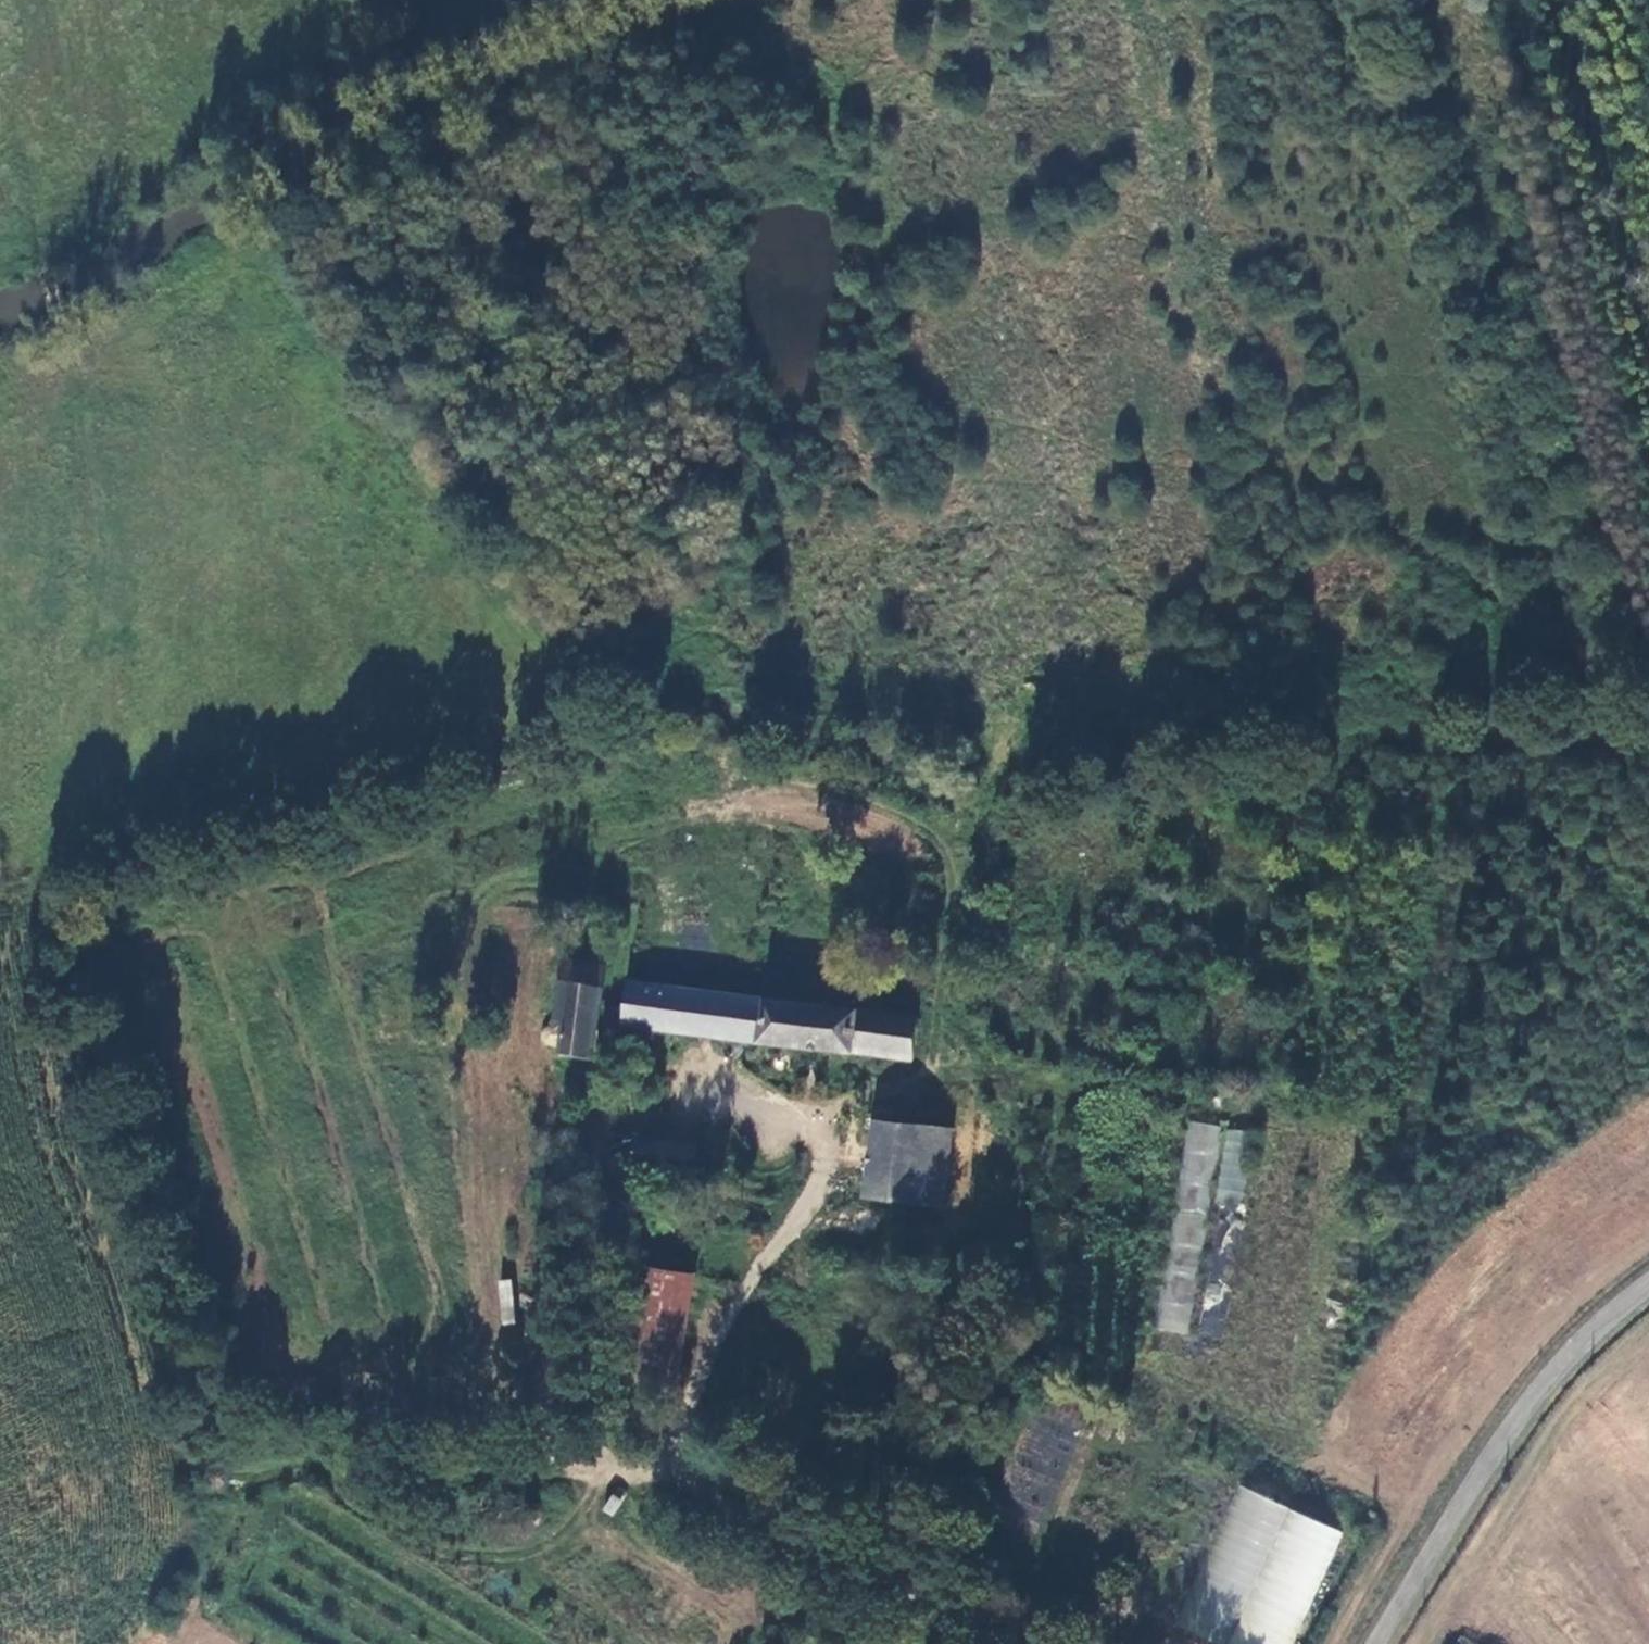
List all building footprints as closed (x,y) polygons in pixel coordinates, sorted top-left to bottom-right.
[(550,1048),(556,1047),(566,1046),(567,1057),(591,1061),(600,968),(557,964),(551,1026),(546,1028),(542,1032),(542,1037),(542,1043),(546,1047),(550,1048)] [(917,1024),(621,985),(615,1025),(910,1064),(917,1024)] [(1216,1125),(1185,1121),(1159,1331),(1191,1335),(1216,1125)] [(862,1203),(938,1216),(951,1139),(878,1124),(862,1203)] [(1242,1203),(1248,1130),(1223,1128),(1217,1201),(1242,1203)] [(672,1389),(682,1391),(712,1212),(658,1205),(629,1383),(639,1384),(672,1389)] [(511,1279),(498,1280),(500,1324),(513,1323),(511,1279)] [(669,1408),(672,1389),(639,1384),(637,1405),(669,1408)] [(1177,1627),(1218,1643),(1293,1643),(1341,1529),(1236,1485),(1177,1627)]
